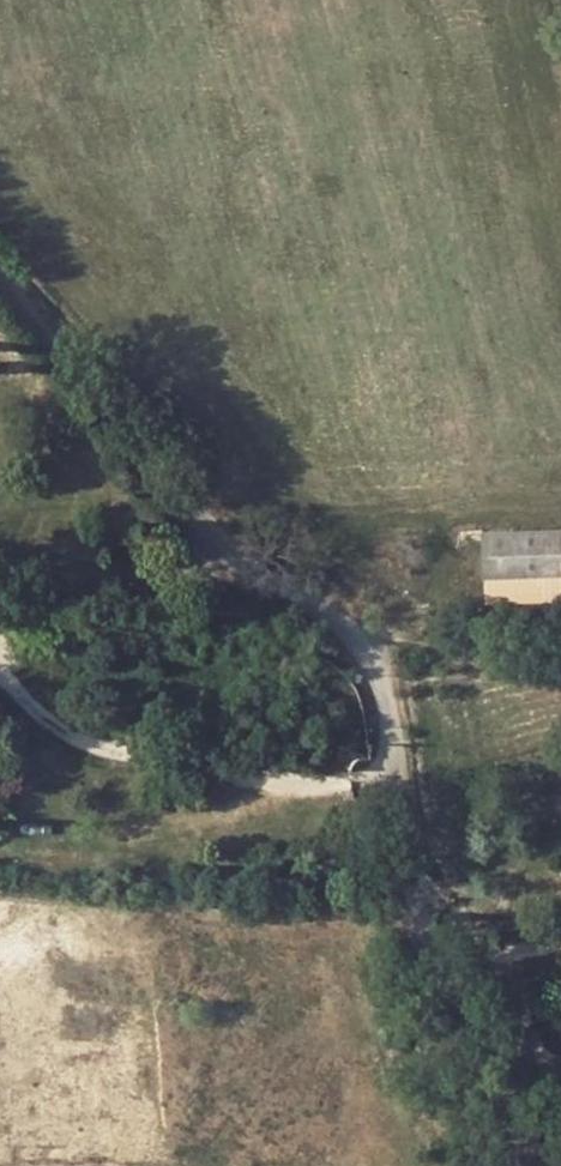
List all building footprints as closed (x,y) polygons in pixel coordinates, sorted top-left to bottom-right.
[(560,568),(560,530),(486,530),(487,570),(560,568)] [(487,570),(488,594),(560,595),(560,568),(487,570)] [(552,1013),(560,1026),(560,1007),(552,1013)]
